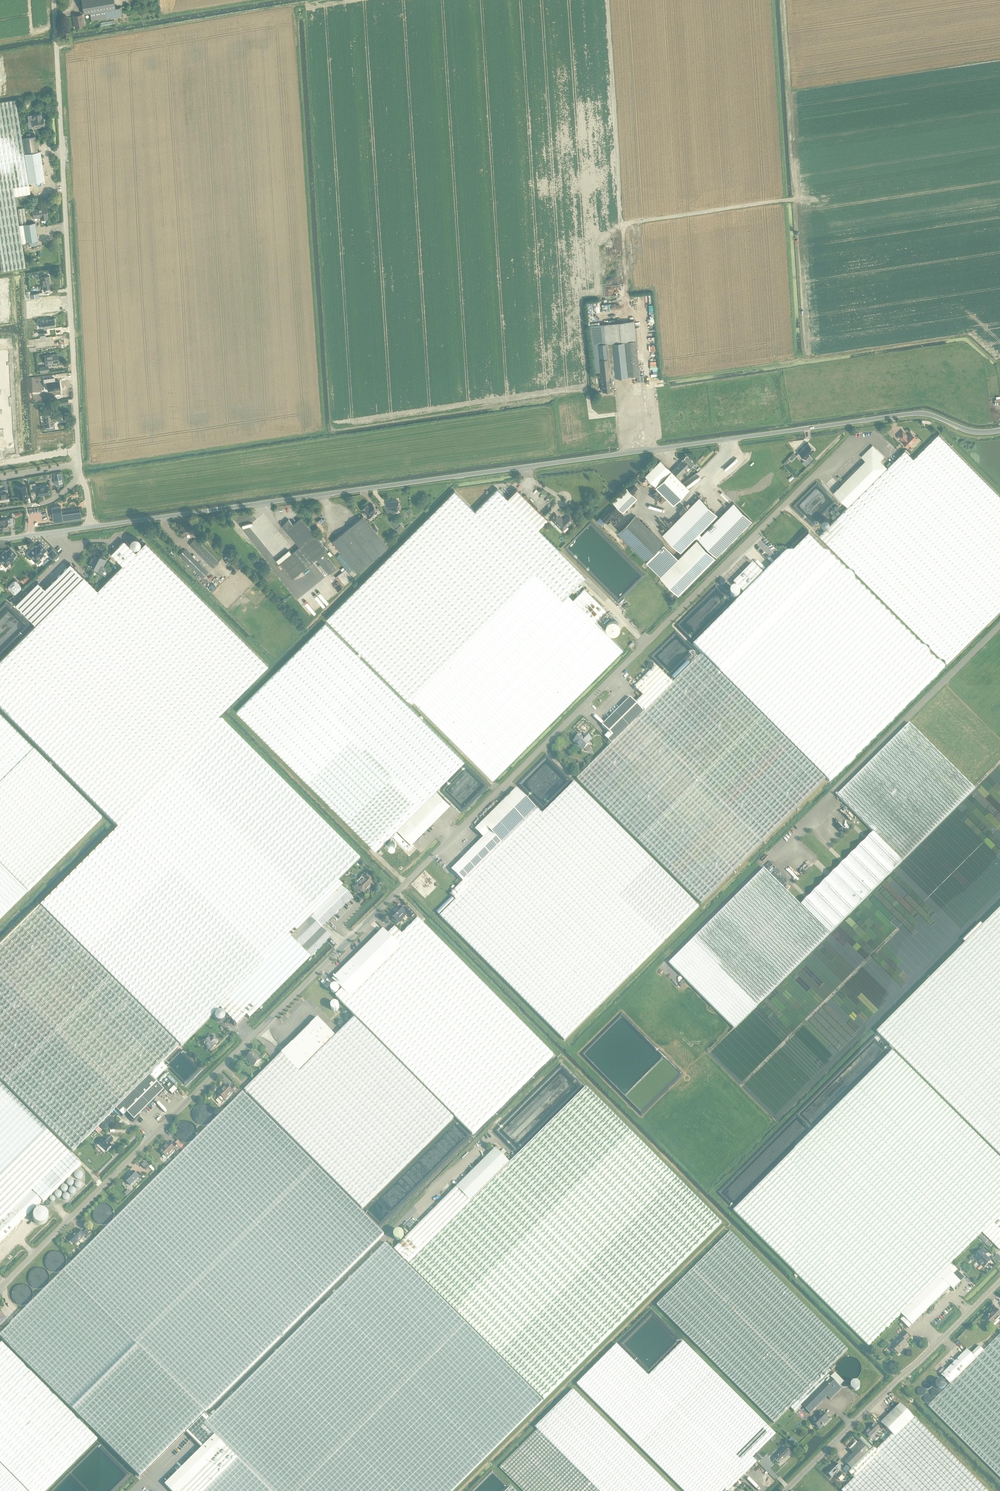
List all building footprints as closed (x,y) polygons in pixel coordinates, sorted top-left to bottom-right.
[(118,7),(115,8),(114,0),(81,0),(84,14),(90,12),(91,21),(121,16),(121,15),(123,14),(122,7),(118,7)] [(81,14),(73,16),(75,27),(83,26),(83,25),(85,25),(84,18),(82,19),(81,14)] [(41,114),(28,116),(29,122),(32,121),(34,128),(44,126),(43,118),(41,118),(41,117),(42,116),(41,114)] [(23,138),(22,138),(24,153),(37,151),(35,136),(31,137),(27,137),(23,138)] [(24,153),(28,182),(45,180),(40,151),(37,151),(24,153)] [(46,207),(32,209),(33,218),(40,217),(41,220),(48,219),(47,216),(48,215),(46,207)] [(18,209),(20,224),(26,223),(24,208),(18,209)] [(20,224),(19,225),(22,242),(26,242),(30,241),(36,240),(38,240),(36,232),(36,227),(35,222),(27,224),(26,224),(23,224),(20,224)] [(51,288),(49,275),(41,276),(43,289),(51,288)] [(34,300),(35,304),(38,304),(40,311),(53,309),(52,301),(46,302),(46,301),(45,301),(45,299),(46,299),(46,298),(34,300)] [(596,312),(602,311),(601,300),(598,301),(595,301),(593,302),(594,312),(597,312),(596,312)] [(38,330),(39,334),(47,333),(46,329),(46,327),(50,326),(49,326),(55,325),(55,320),(56,320),(55,317),(51,318),(51,319),(48,319),(40,320),(40,321),(39,322),(39,327),(41,326),(41,328),(43,327),(44,329),(38,330)] [(641,362),(639,362),(634,320),(589,325),(594,372),(601,372),(603,391),(613,390),(612,382),(613,382),(613,380),(612,380),(612,378),(640,375),(642,374),(641,362)] [(57,353),(44,355),(45,364),(46,364),(48,363),(58,362),(57,353)] [(6,382),(6,376),(8,376),(8,372),(1,373),(1,376),(0,376),(0,382),(6,382)] [(53,377),(44,379),(45,385),(47,385),(48,390),(60,389),(59,380),(55,381),(55,380),(54,380),(53,377)] [(0,382),(0,389),(2,389),(2,392),(9,392),(9,388),(6,388),(6,382),(0,382)] [(0,396),(0,402),(7,402),(7,396),(9,396),(9,392),(2,393),(2,396),(0,396)] [(0,402),(0,409),(3,408),(3,412),(10,411),(10,408),(8,408),(7,402),(0,402)] [(8,422),(8,416),(10,416),(10,412),(3,412),(4,416),(0,416),(0,422),(8,422)] [(52,414),(44,415),(45,427),(46,427),(46,430),(49,430),(48,427),(53,426),(53,423),(54,423),(55,423),(55,420),(62,419),(62,414),(52,415),(52,414)] [(0,422),(0,428),(4,428),(4,432),(11,431),(11,427),(9,428),(8,422),(0,422)] [(907,435),(903,430),(897,436),(902,441),(907,447),(917,438),(911,432),(907,435)] [(10,442),(9,437),(11,437),(11,433),(4,434),(5,437),(0,438),(0,444),(10,442)] [(887,468),(848,507),(819,535),(946,663),(999,610),(999,496),(938,434),(913,459),(905,450),(887,468)] [(0,444),(0,451),(7,450),(7,453),(14,452),(13,448),(11,449),(10,442),(0,444)] [(808,443),(799,453),(805,459),(809,463),(813,458),(809,455),(815,449),(808,443)] [(833,492),(848,507),(887,468),(880,461),(883,457),(872,446),(862,457),(865,460),(833,492)] [(795,456),(791,452),(783,459),(788,464),(795,456)] [(689,466),(690,467),(694,463),(686,455),(682,459),(682,460),(679,463),(686,470),(689,466)] [(672,472),(672,471),(661,460),(645,476),(657,487),(672,472)] [(672,471),(672,472),(678,478),(686,470),(679,463),(672,471)] [(54,474),(55,484),(62,482),(61,472),(54,474)] [(689,489),(678,478),(672,472),(657,487),(674,504),(689,489)] [(25,485),(17,487),(18,492),(18,495),(19,498),(27,497),(29,497),(29,493),(27,494),(25,485)] [(38,495),(49,494),(48,485),(37,487),(38,495)] [(627,487),(612,502),(614,503),(623,512),(638,498),(627,487)] [(586,576),(538,529),(507,498),(497,488),(475,511),(455,490),(327,618),(412,703),(414,701),(493,779),(623,649),(595,621),(573,599),(568,594),(586,576)] [(517,489),(507,498),(538,529),(548,519),(517,489)] [(9,500),(7,491),(0,493),(0,501),(9,500)] [(699,498),(663,533),(681,551),(697,535),(717,515),(699,498)] [(395,510),(399,510),(399,507),(398,500),(388,502),(389,509),(395,508),(395,510)] [(617,533),(631,520),(623,512),(614,503),(612,502),(599,515),(617,533)] [(697,535),(717,555),(721,552),(722,552),(727,547),(726,546),(731,541),(732,542),(738,536),(737,535),(742,530),(743,531),(748,525),(747,525),(752,520),(733,502),(701,535),(699,533),(697,535)] [(379,512),(377,509),(373,504),(372,504),(373,504),(369,507),(367,504),(361,509),(362,509),(363,511),(368,517),(368,518),(374,513),(375,514),(379,512)] [(51,507),(49,507),(50,517),(52,517),(53,522),(58,521),(58,520),(62,519),(63,519),(80,517),(81,517),(80,507),(79,507),(79,508),(61,510),(61,505),(51,507)] [(554,515),(551,519),(563,530),(574,519),(569,514),(563,520),(558,516),(558,515),(556,513),(554,515)] [(664,543),(635,515),(631,520),(617,533),(646,561),(664,543)] [(374,524),(371,526),(363,516),(347,529),(372,560),(388,547),(375,531),(378,529),(374,524)] [(8,525),(13,524),(12,517),(9,517),(9,518),(2,519),(3,529),(9,528),(8,525)] [(328,550),(326,546),(301,517),(291,526),(287,521),(282,525),(300,547),(279,563),(293,579),(317,559),(329,574),(336,568),(323,554),(328,550)] [(394,518),(390,521),(395,528),(399,524),(394,518)] [(183,534),(197,532),(195,524),(182,526),(183,534)] [(357,572),(372,560),(347,529),(332,541),(357,572)] [(779,559),(764,575),(745,594),(693,645),(830,782),(945,667),(808,531),(793,546),(792,546),(781,558),(779,559)] [(213,568),(219,562),(195,538),(189,544),(213,568)] [(660,576),(678,595),(715,557),(697,539),(660,576)] [(0,660),(0,710),(117,828),(164,781),(223,723),(220,719),(217,716),(264,668),(267,665),(145,543),(136,552),(135,552),(124,540),(111,553),(119,562),(122,565),(123,565),(98,590),(84,576),(70,563),(45,588),(38,581),(15,604),(35,625),(0,660)] [(35,545),(27,553),(35,562),(38,564),(42,560),(40,558),(44,554),(43,553),(45,551),(47,553),(49,552),(46,550),(40,543),(37,546),(35,545)] [(6,566),(14,558),(13,557),(16,554),(10,547),(7,551),(6,550),(0,555),(0,560),(6,566)] [(57,554),(52,549),(47,553),(52,558),(57,554)] [(202,578),(208,572),(185,549),(179,554),(202,578)] [(95,555),(90,566),(97,570),(100,571),(102,568),(103,567),(102,566),(103,565),(104,565),(107,560),(99,556),(99,557),(95,555)] [(734,584),(745,594),(764,575),(753,564),(734,584)] [(352,579),(345,571),(338,577),(345,585),(352,579)] [(15,594),(21,588),(20,587),(21,587),(15,580),(15,581),(14,580),(8,586),(9,587),(8,588),(13,594),(14,593),(15,594)] [(212,592),(216,588),(212,584),(208,588),(212,592)] [(585,588),(573,599),(595,621),(606,609),(585,588)] [(604,621),(611,614),(609,612),(602,619),(604,621)] [(396,830),(397,829),(436,790),(465,761),(326,622),(237,711),(376,850),(392,834),(396,830)] [(701,655),(673,683),(644,712),(612,744),(577,779),(701,904),(825,780),(701,655)] [(643,696),(636,703),(644,712),(673,683),(664,675),(656,666),(634,688),(643,696)] [(830,876),(859,905),(975,789),(999,764),(999,742),(946,687),(909,723),(837,796),(873,833),(830,876)] [(644,712),(636,703),(630,697),(623,705),(622,705),(621,705),(621,706),(602,726),(609,733),(604,737),(612,744),(644,712)] [(34,751),(0,717),(0,784),(34,751)] [(224,723),(41,906),(181,1046),(219,1008),(230,1018),(236,1025),(246,1016),(249,1019),(310,958),(326,942),(328,940),(330,938),(321,929),(327,922),(352,898),(341,887),(342,886),(338,881),(340,879),(347,872),(359,860),(305,805),(226,726),(224,723)] [(580,735),(574,741),(578,744),(577,745),(580,748),(580,747),(583,750),(584,749),(588,745),(589,744),(588,743),(591,739),(587,735),(585,738),(584,738),(583,738),(580,735)] [(101,819),(34,751),(0,784),(0,866),(26,893),(28,892),(101,819)] [(463,882),(469,887),(456,900),(440,916),(565,1041),(699,907),(574,782),(542,814),(537,808),(463,882)] [(461,880),(463,882),(537,808),(536,809),(517,789),(475,830),(483,839),(452,870),(461,880)] [(450,804),(436,790),(397,829),(412,843),(450,804)] [(396,830),(392,834),(406,848),(410,844),(396,830)] [(26,893),(0,866),(0,919),(26,893)] [(859,905),(830,876),(801,905),(764,868),(669,964),(734,1029),(859,905)] [(353,887),(358,892),(360,890),(363,893),(367,889),(368,889),(373,885),(369,881),(371,878),(366,873),(362,877),(365,879),(359,886),(356,883),(353,887)] [(450,894),(454,898),(456,900),(469,887),(463,882),(450,894)] [(115,1109),(150,1075),(161,1063),(178,1046),(107,975),(39,907),(0,946),(0,1078),(73,1151),(115,1109)] [(409,908),(405,912),(400,907),(391,915),(394,918),(392,921),(397,926),(399,923),(400,923),(401,923),(402,923),(402,922),(403,921),(403,920),(407,916),(411,920),(416,915),(409,908)] [(877,1032),(894,1049),(999,1155),(999,910),(982,928),(930,980),(877,1032)] [(402,934),(395,941),(403,949),(352,999),(342,989),(338,992),(339,993),(336,997),(473,1134),(553,1055),(418,918),(402,934)] [(395,941),(402,934),(395,928),(394,928),(394,929),(392,931),(392,930),(391,932),(389,934),(389,933),(388,934),(395,941)] [(403,949),(395,941),(388,934),(383,929),(383,930),(380,933),(377,936),(374,939),(374,938),(357,955),(358,955),(355,958),(355,957),(353,959),(349,963),(350,963),(349,965),(348,964),(340,972),(338,974),(336,976),(332,980),(336,983),(342,989),(352,999),(403,949)] [(336,1036),(300,1072),(282,1053),(244,1091),(245,1091),(362,1209),(454,1118),(355,1018),(336,1036)] [(282,1053),(300,1072),(336,1036),(318,1018),(282,1053)] [(209,1038),(203,1044),(210,1051),(216,1045),(215,1044),(218,1041),(213,1036),(210,1039),(209,1038)] [(733,1210),(869,1346),(901,1314),(904,1317),(900,1320),(905,1325),(909,1329),(912,1325),(913,1326),(924,1314),(949,1290),(951,1288),(953,1290),(954,1290),(960,1284),(961,1283),(961,1282),(965,1278),(960,1273),(959,1272),(958,1271),(951,1264),(979,1237),(982,1233),(999,1216),(999,1155),(894,1049),(893,1051),(733,1210)] [(246,1058),(254,1066),(260,1060),(253,1052),(246,1058)] [(161,1063),(150,1075),(155,1080),(165,1071),(167,1069),(161,1063)] [(165,1090),(155,1080),(150,1075),(115,1109),(123,1117),(126,1113),(130,1117),(129,1118),(133,1123),(139,1117),(139,1116),(165,1090)] [(166,1080),(161,1084),(168,1091),(173,1087),(166,1080)] [(32,1192),(70,1154),(44,1128),(0,1084),(0,1224),(32,1192)] [(221,1096),(218,1099),(222,1103),(225,1100),(233,1092),(235,1094),(238,1097),(242,1092),(240,1089),(238,1091),(233,1086),(230,1089),(227,1085),(218,1093),(221,1096)] [(495,1149),(449,1194),(394,1249),(544,1400),(721,1223),(586,1087),(509,1163),(495,1149)] [(0,1335),(0,1337),(60,1397),(140,1477),(186,1431),(205,1412),(384,1235),(380,1231),(243,1093),(0,1335)] [(110,1142),(113,1140),(108,1136),(105,1139),(104,1138),(98,1144),(106,1152),(111,1146),(108,1143),(110,1142)] [(180,1148),(175,1143),(172,1146),(169,1143),(160,1151),(167,1158),(176,1150),(177,1151),(180,1148)] [(0,1224),(0,1242),(42,1201),(43,1203),(81,1165),(70,1154),(32,1192),(0,1224)] [(139,1177),(133,1171),(125,1180),(130,1186),(139,1177)] [(999,1216),(982,1233),(988,1239),(994,1244),(999,1250),(999,1249),(999,1216)] [(87,1238),(90,1235),(86,1231),(83,1234),(79,1230),(69,1239),(76,1245),(85,1236),(87,1238)] [(394,1235),(394,1236),(394,1237),(394,1238),(394,1239),(395,1239),(396,1240),(397,1241),(398,1241),(399,1241),(400,1241),(401,1240),(402,1240),(402,1239),(403,1239),(403,1238),(404,1237),(404,1236),(404,1235),(404,1234),(403,1234),(403,1233),(402,1232),(401,1231),(400,1231),(399,1231),(398,1231),(397,1231),(396,1231),(396,1232),(395,1232),(394,1233),(394,1234),(394,1235)] [(830,1377),(827,1374),(831,1371),(828,1369),(847,1349),(730,1231),(656,1304),(774,1423),(790,1407),(794,1412),(801,1405),(810,1414),(827,1396),(830,1400),(841,1388),(839,1386),(843,1382),(835,1373),(830,1377)] [(990,1248),(994,1244),(988,1239),(985,1242),(986,1243),(985,1244),(990,1248)] [(543,1401),(386,1243),(211,1418),(209,1416),(207,1413),(205,1412),(186,1431),(187,1432),(202,1448),(165,1485),(172,1490),(452,1490),(543,1401)] [(976,1261),(977,1261),(978,1262),(983,1267),(984,1268),(991,1261),(985,1256),(987,1253),(983,1249),(977,1255),(979,1258),(976,1261)] [(974,1265),(980,1271),(983,1267),(978,1262),(974,1265)] [(986,1318),(993,1325),(998,1319),(999,1321),(999,1313),(995,1309),(996,1310),(989,1316),(989,1315),(988,1316),(989,1317),(987,1319),(986,1318)] [(901,1353),(900,1352),(908,1345),(905,1341),(909,1337),(904,1332),(899,1337),(901,1338),(891,1347),(897,1353),(898,1355),(901,1353)] [(950,1384),(951,1385),(929,1406),(995,1473),(999,1478),(999,1336),(984,1351),(979,1346),(971,1354),(967,1349),(941,1375),(950,1384)] [(756,1462),(752,1457),(775,1434),(682,1341),(648,1375),(617,1344),(576,1385),(579,1387),(683,1490),(727,1490),(756,1462)] [(0,1344),(0,1463),(28,1490),(45,1490),(97,1439),(1,1343),(0,1344)] [(855,1358),(854,1358),(853,1357),(852,1357),(851,1357),(849,1357),(848,1357),(847,1357),(846,1357),(845,1357),(844,1358),(843,1358),(842,1359),(841,1359),(841,1360),(840,1361),(839,1361),(839,1362),(838,1362),(838,1363),(837,1364),(837,1365),(837,1366),(837,1367),(836,1368),(836,1370),(837,1371),(837,1372),(837,1373),(838,1374),(838,1375),(838,1376),(839,1376),(839,1377),(840,1378),(841,1379),(842,1380),(843,1380),(844,1380),(844,1381),(846,1381),(847,1381),(848,1381),(849,1381),(850,1381),(851,1381),(852,1381),(853,1381),(854,1380),(855,1380),(856,1379),(857,1378),(858,1378),(858,1377),(859,1377),(859,1376),(860,1375),(860,1374),(861,1373),(861,1372),(861,1371),(861,1370),(861,1369),(861,1368),(861,1367),(861,1366),(861,1365),(860,1364),(860,1363),(859,1362),(858,1361),(858,1360),(857,1359),(856,1359),(855,1358)] [(850,1385),(850,1386),(850,1387),(851,1388),(851,1389),(852,1390),(853,1390),(854,1391),(855,1391),(856,1391),(856,1390),(857,1390),(858,1390),(858,1389),(859,1388),(859,1387),(860,1386),(859,1385),(859,1384),(858,1383),(857,1382),(856,1382),(855,1381),(854,1382),(853,1382),(852,1383),(851,1383),(851,1384),(851,1385),(850,1385)] [(599,1490),(674,1490),(625,1441),(575,1392),(573,1390),(536,1427),(538,1429),(599,1490)] [(899,1404),(880,1423),(883,1426),(885,1428),(892,1434),(876,1451),(873,1448),(869,1451),(859,1441),(850,1450),(853,1453),(844,1461),(850,1468),(851,1468),(848,1472),(854,1478),(841,1490),(986,1490),(899,1404)] [(821,1413),(812,1422),(819,1429),(829,1420),(821,1413)] [(874,1424),(865,1433),(870,1439),(879,1430),(874,1424)] [(499,1467),(523,1490),(599,1490),(538,1429),(536,1427),(535,1427),(537,1429),(499,1467)] [(790,1453),(784,1447),(773,1458),(780,1464),(790,1453)] [(838,1470),(840,1468),(835,1462),(825,1471),(831,1477),(833,1474),(837,1479),(842,1474),(838,1470)] [(0,1464),(0,1490),(27,1490),(0,1464)] [(842,1469),(846,1473),(848,1472),(851,1468),(850,1468),(847,1465),(842,1469)]
